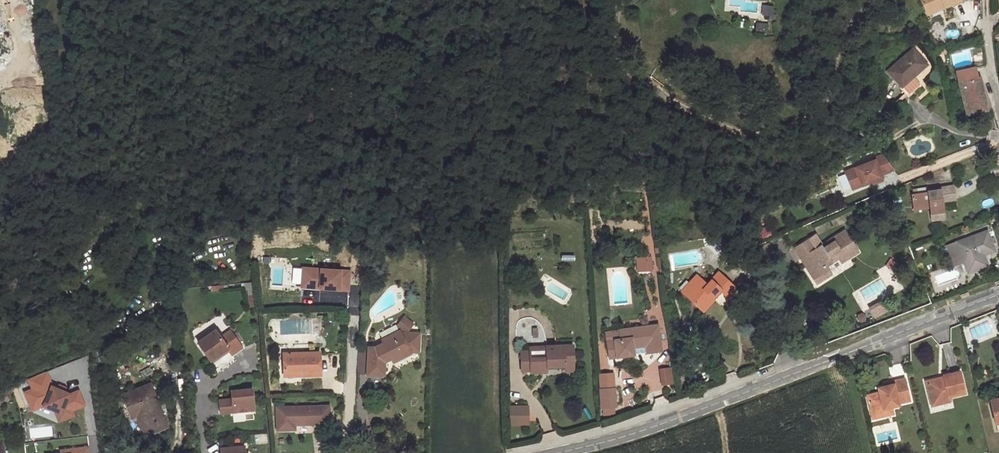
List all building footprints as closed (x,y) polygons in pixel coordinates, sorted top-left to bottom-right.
[(965,1),(965,0),(928,0),(933,12),(948,6),(949,8),(965,1)] [(773,6),(763,5),(762,15),(766,15),(765,18),(775,19),(776,11),(773,10),(773,6)] [(771,25),(756,23),(755,31),(770,33),(771,25)] [(914,49),(890,69),(903,84),(927,64),(914,49)] [(974,71),(959,72),(964,114),(981,112),(978,78),(975,78),(974,71)] [(842,94),(834,94),(834,110),(842,109),(842,94)] [(882,174),(895,169),(886,154),(875,158),(876,160),(846,172),(853,189),(873,181),(883,177),(882,174)] [(929,192),(910,194),(911,206),(926,204),(927,208),(928,222),(940,221),(938,204),(951,202),(950,188),(929,190),(929,192)] [(810,239),(795,248),(801,259),(805,256),(818,276),(834,266),(829,259),(837,254),(841,261),(844,265),(853,259),(851,255),(859,250),(845,229),(827,240),(829,243),(822,247),(820,244),(815,247),(810,239)] [(988,232),(948,245),(956,266),(985,256),(984,254),(995,250),(988,232)] [(834,266),(841,261),(837,254),(829,259),(834,266)] [(640,257),(641,270),(650,269),(650,257),(640,257)] [(349,270),(303,267),(301,287),(348,289),(349,270)] [(699,279),(685,296),(701,310),(718,290),(721,293),(726,297),(734,288),(717,272),(706,284),(699,279)] [(701,310),(704,313),(721,293),(718,290),(701,310)] [(631,347),(646,346),(647,353),(662,351),(658,324),(620,329),(621,338),(608,340),(609,350),(616,349),(617,357),(633,355),(631,347)] [(214,332),(197,343),(208,361),(225,349),(229,356),(240,349),(229,331),(218,338),(214,332)] [(367,350),(366,376),(383,377),(384,359),(387,357),(390,364),(408,355),(407,349),(417,350),(418,334),(407,333),(400,336),(398,331),(380,341),(382,347),(379,349),(377,350),(367,350)] [(547,366),(565,365),(572,365),(571,346),(546,347),(546,350),(530,351),(531,371),(531,373),(543,373),(542,366),(547,366)] [(609,350),(610,358),(617,357),(616,349),(609,350)] [(531,371),(530,351),(520,351),(520,371),(531,371)] [(301,376),(321,375),(320,352),(283,354),(284,373),(301,372),(301,376)] [(671,367),(661,369),(663,384),(673,383),(671,367)] [(947,378),(942,379),(941,375),(928,378),(933,399),(943,397),(944,401),(953,399),(952,395),(966,391),(962,369),(945,373),(946,374),(947,378)] [(19,383),(31,411),(44,406),(52,409),(58,423),(75,415),(73,411),(85,406),(78,389),(70,392),(52,384),(46,372),(19,383)] [(599,375),(600,389),(614,389),(613,374),(599,375)] [(885,406),(893,404),(901,403),(901,401),(912,398),(907,376),(895,379),(896,384),(888,385),(886,383),(880,384),(882,390),(869,392),(874,415),(886,412),(885,406)] [(149,386),(122,398),(129,414),(139,409),(149,434),(167,427),(149,386)] [(253,389),(232,391),(234,412),(254,410),(253,389)] [(614,389),(600,389),(601,407),(602,407),(613,406),(614,406),(614,389)] [(232,399),(220,400),(221,413),(234,412),(232,399)] [(330,406),(276,407),(276,426),(276,432),(296,431),(296,426),(331,425),(330,406)] [(527,406),(511,406),(511,424),(528,424),(527,406)] [(88,445),(57,448),(58,452),(89,452),(88,445)]
